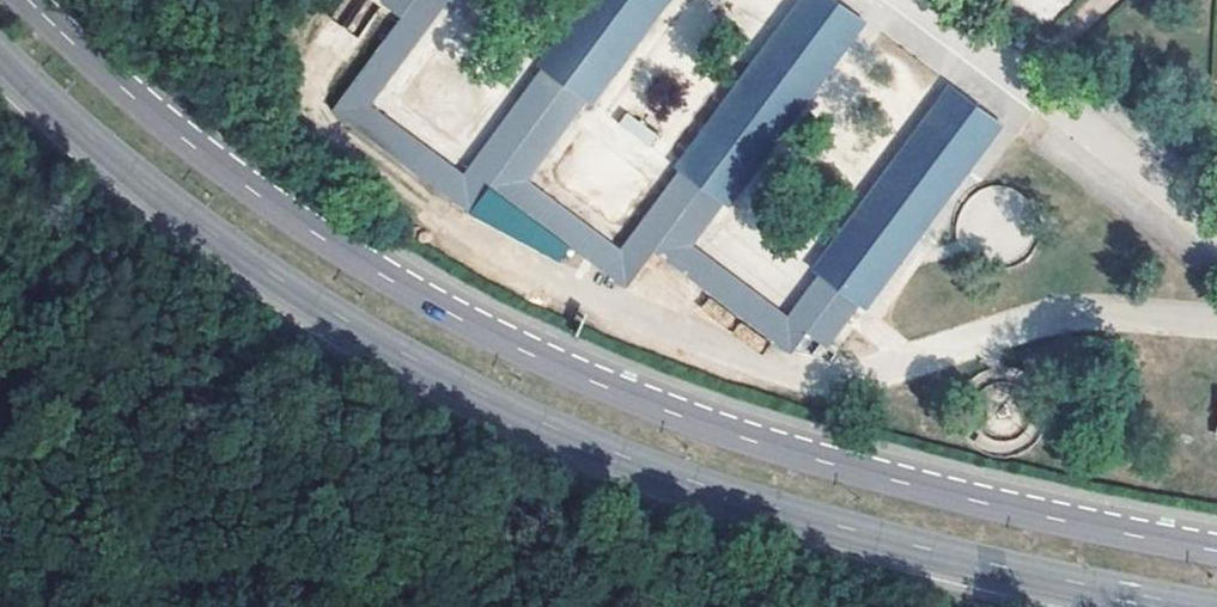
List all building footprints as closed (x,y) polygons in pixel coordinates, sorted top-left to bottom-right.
[(838,325),(800,297),(782,321),(683,250),(700,225),(664,194),(617,255),(518,181),(564,121),(527,94),(460,181),(365,108),(419,31),(418,30),(426,20),(400,0),(380,0),(375,6),(394,20),(327,119),(465,220),(484,193),(622,295),(649,257),(786,357),(802,337),(820,350),(838,325)] [(440,0),(400,0),(426,20),(427,20),(441,1),(440,0)] [(534,69),(540,73),(594,0),(586,0),(534,69)] [(540,73),(580,103),(657,0),(594,0),(540,73)] [(580,103),(586,107),(667,0),(657,0),(580,103)] [(671,170),(677,174),(806,0),(798,0),(671,170)] [(825,0),(806,0),(677,174),(718,205),(855,22),(825,0)] [(855,22),(718,205),(725,210),(861,27),(855,22)] [(580,103),(540,73),(525,92),(527,94),(564,121),(566,122),(580,103)] [(944,89),(807,272),(814,276),(950,93),(944,89)] [(855,306),(991,124),(950,93),(814,276),(855,306)] [(649,145),(658,133),(626,112),(618,124),(649,145)] [(997,127),(991,124),(855,306),(860,310),(997,127)] [(718,205),(677,174),(663,193),(664,194),(700,225),(702,226),(718,205)] [(855,306),(814,276),(799,297),(800,297),(838,325),(840,326),(855,306)]
